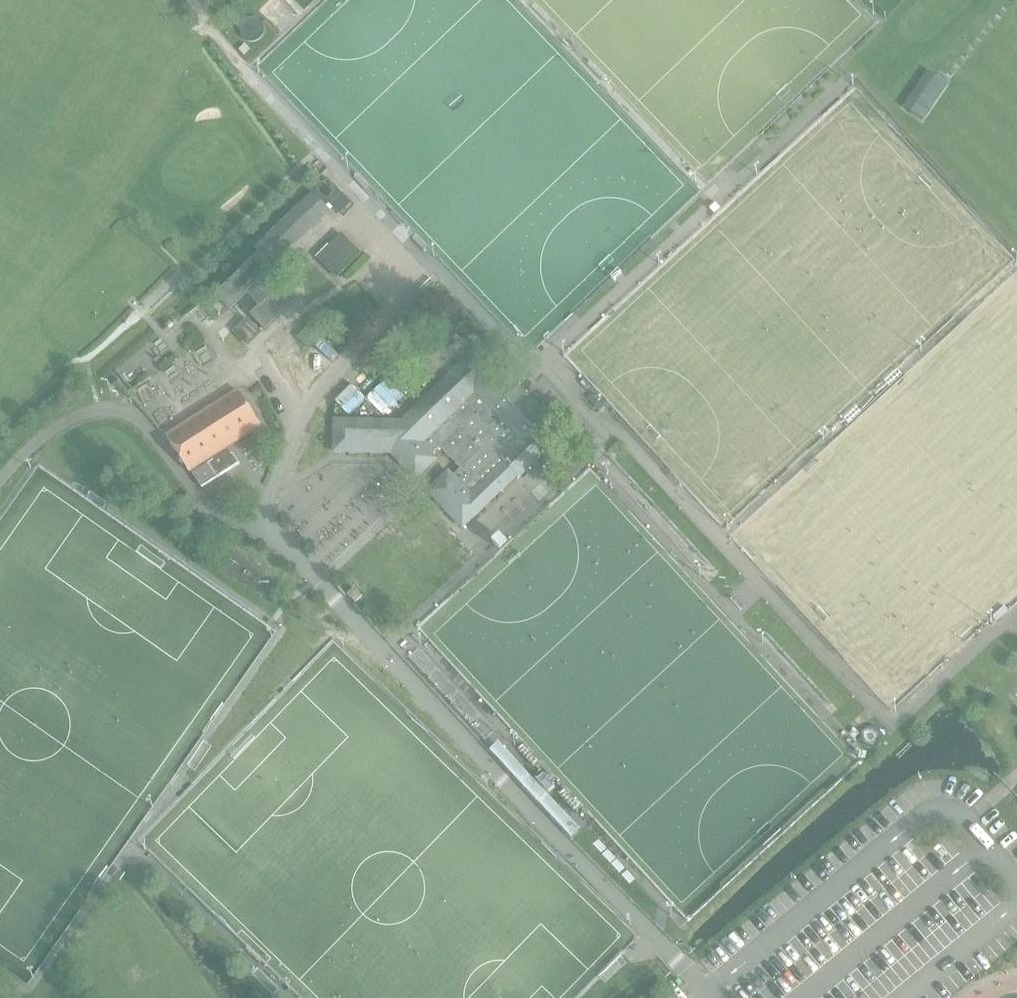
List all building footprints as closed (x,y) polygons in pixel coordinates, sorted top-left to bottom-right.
[(273,266),(342,199),(325,182),(255,249),(259,253),(214,296),(229,312),(239,303),(251,315),(250,316),(264,331),(292,303),(266,277),(275,268),(273,266)] [(322,268),(334,257),(349,242),(342,235),(314,261),(322,268)] [(518,387),(517,389),(478,349),(403,422),(335,421),(334,453),(392,454),(416,479),(435,460),(431,456),(440,447),(461,469),(452,477),(448,473),(428,492),(463,528),(517,476),(519,477),(563,434),(518,387)] [(202,488),(218,478),(240,463),(235,455),(229,455),(225,448),(260,425),(240,392),(168,438),(189,471),(190,470),(202,488)] [(355,604),(362,597),(354,589),(347,595),(355,604)]
